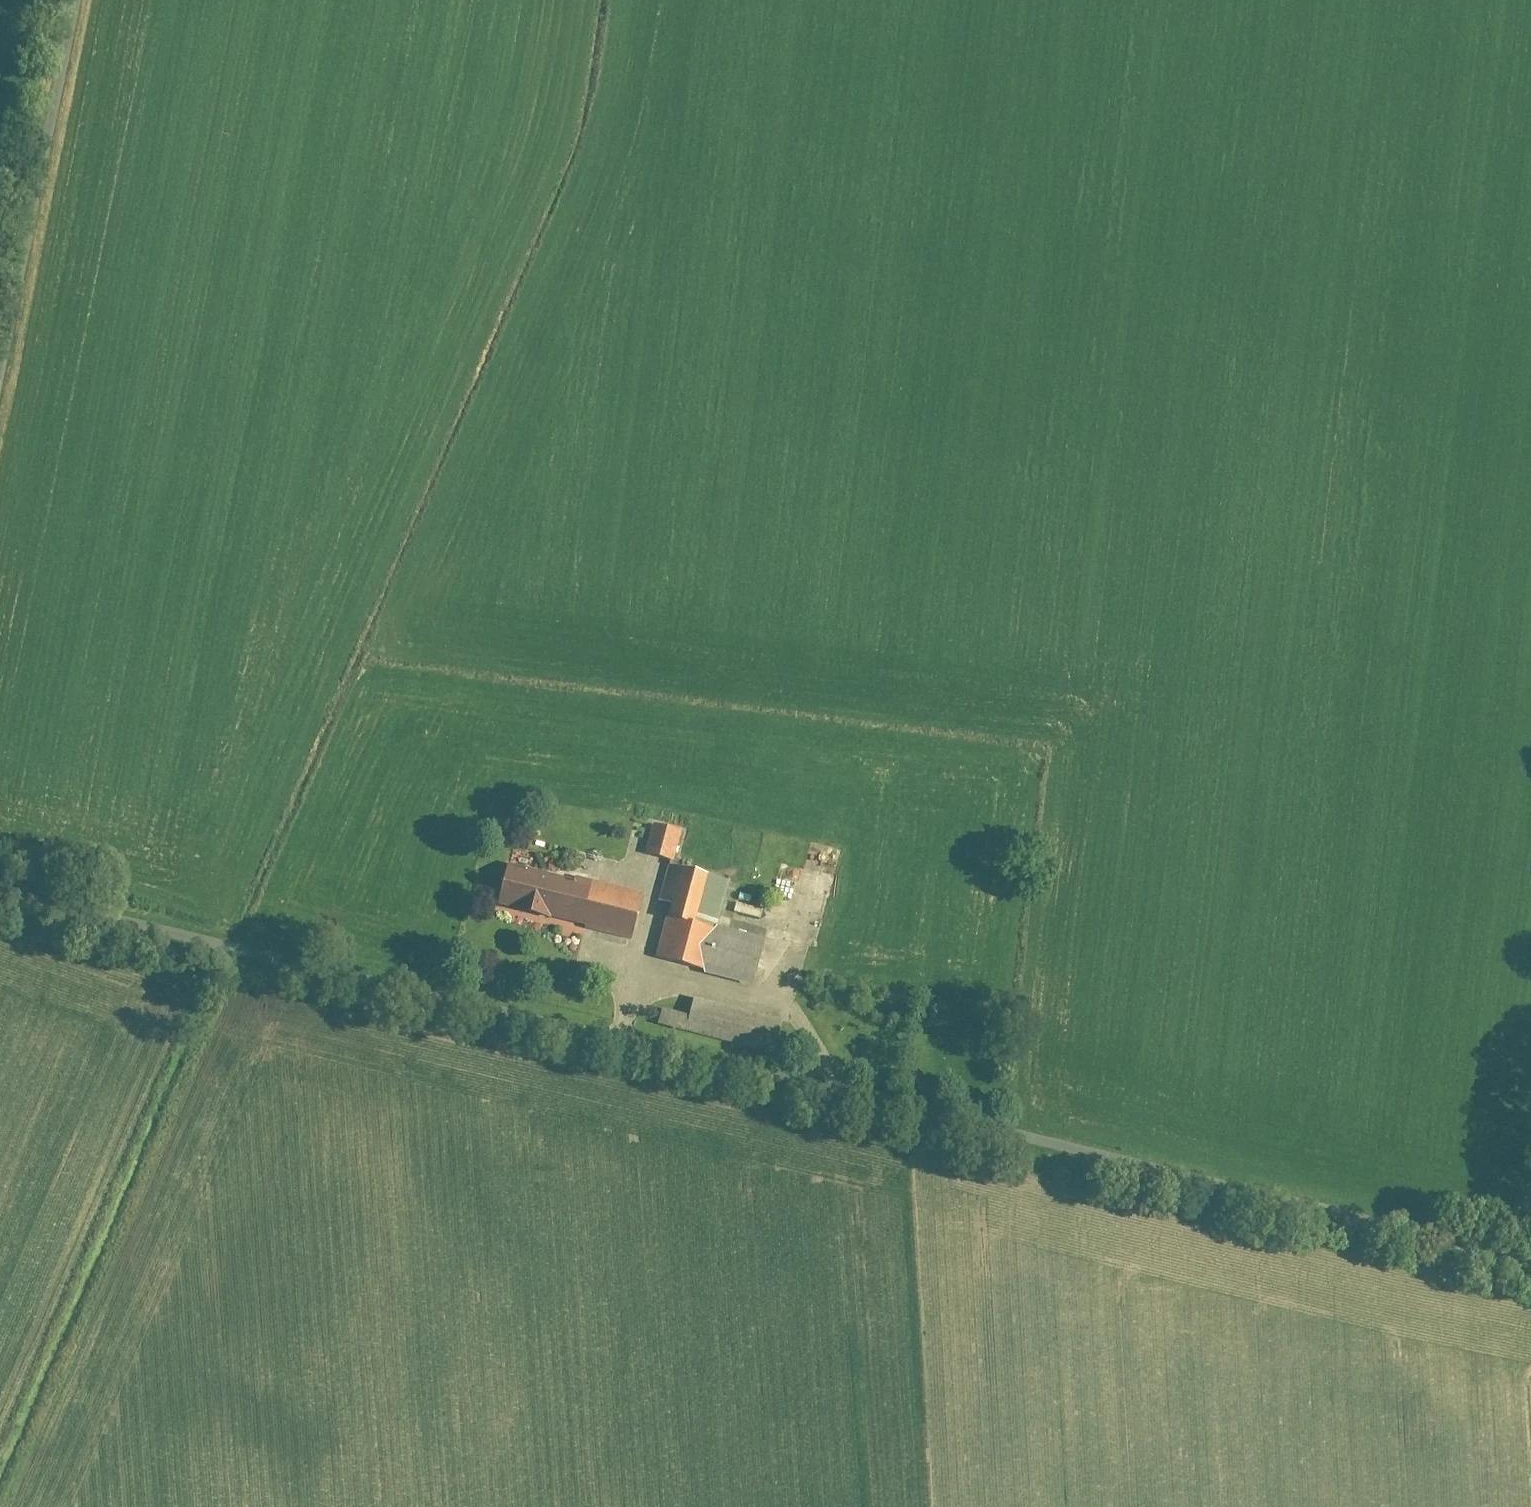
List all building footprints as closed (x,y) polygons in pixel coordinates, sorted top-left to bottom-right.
[(656,831),(649,860),(677,867),(684,837),(656,831)] [(517,863),(504,909),(636,945),(649,899),(517,863)] [(770,949),(702,930),(706,918),(724,923),(733,893),(673,876),(665,906),(676,909),(661,962),(759,990),(770,949)] [(695,1000),(693,1009),(672,1004),(666,1027),(778,1054),(786,1023),(695,1000)]
